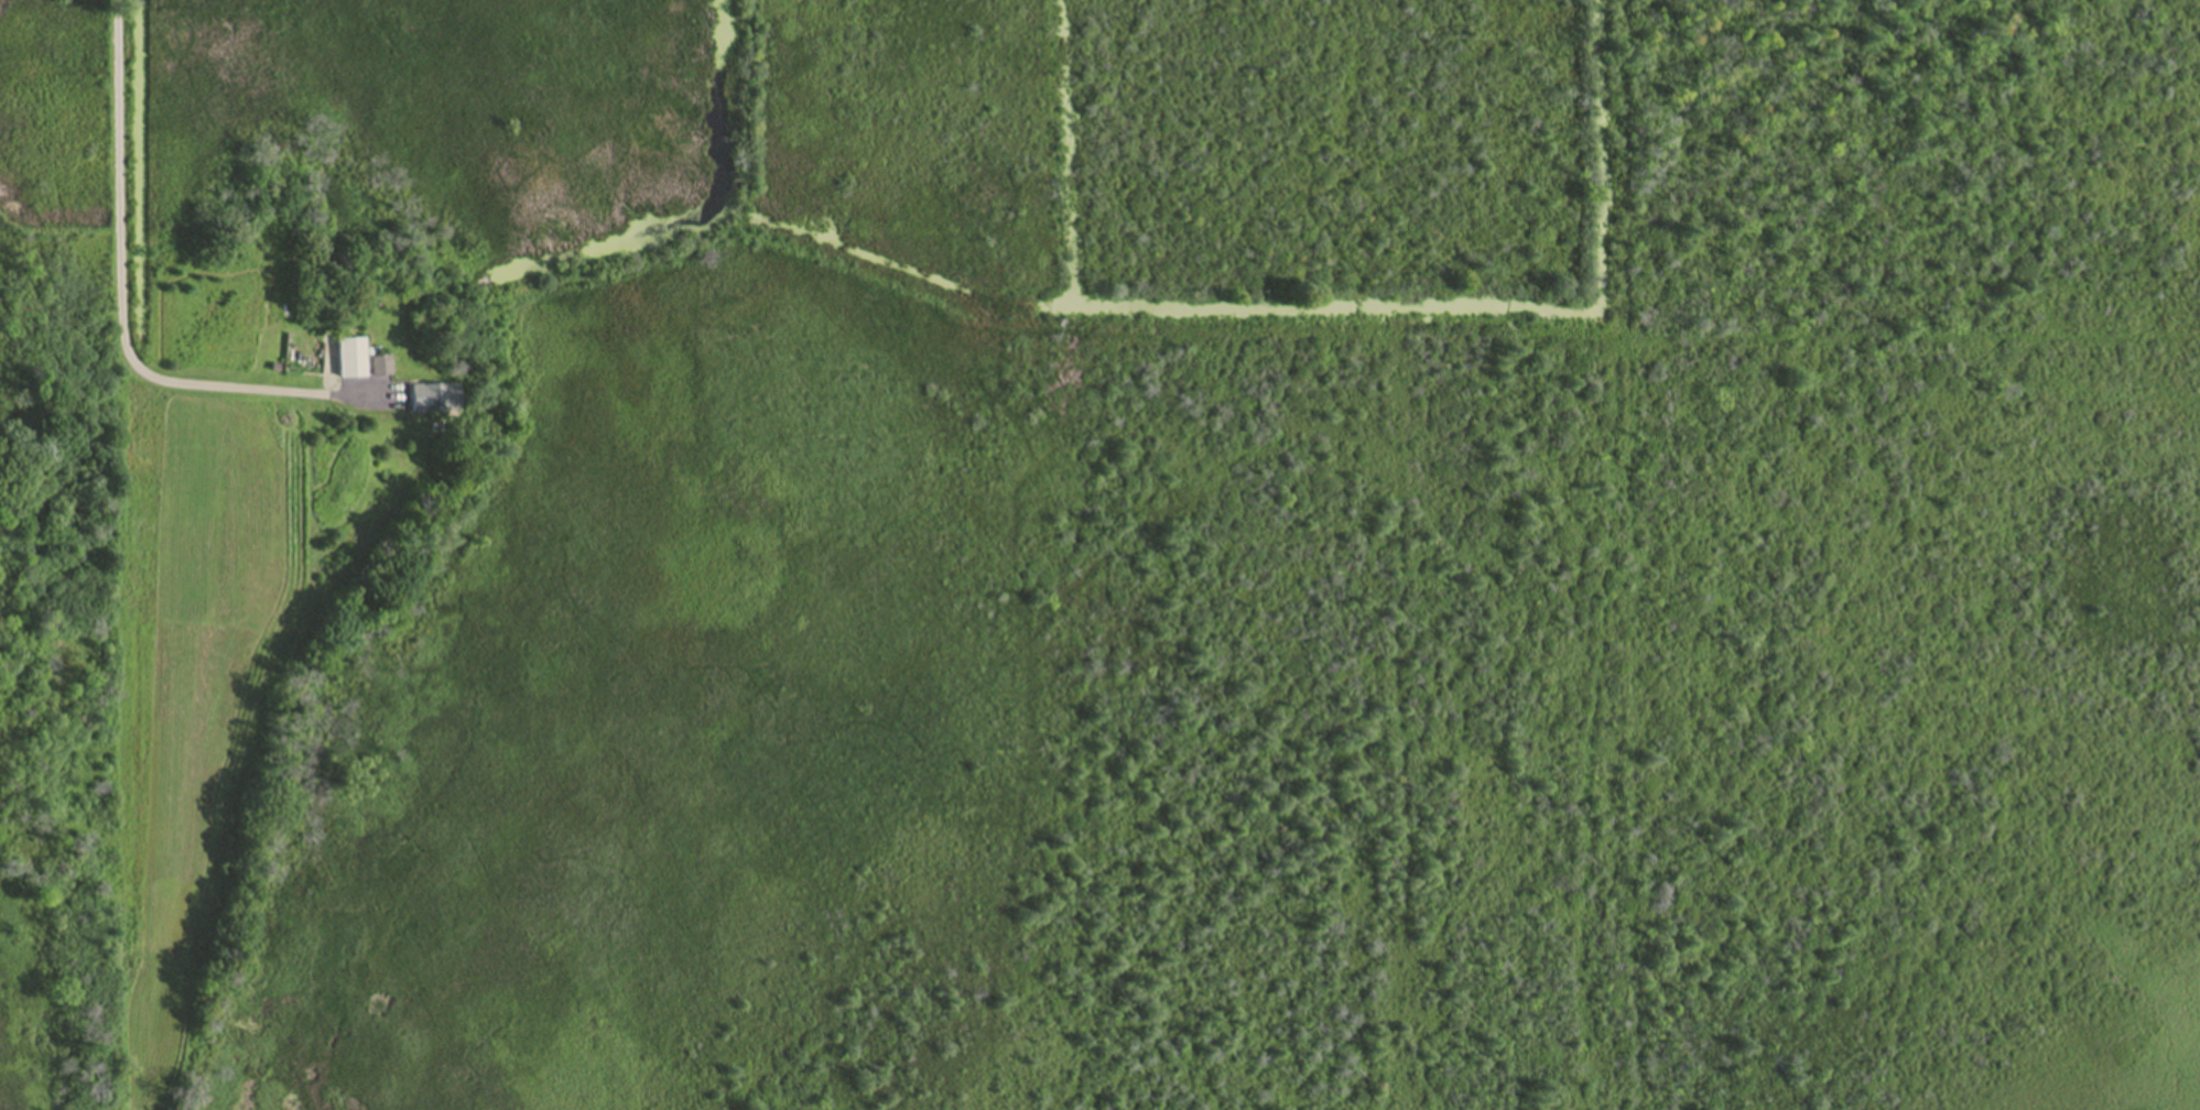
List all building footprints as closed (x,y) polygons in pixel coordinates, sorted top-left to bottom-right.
[(338,382),(364,382),(364,343),(338,343),(338,382)] [(389,380),(389,361),(372,361),(372,380),(389,380)] [(459,388),(410,389),(411,416),(459,414),(459,388)]
